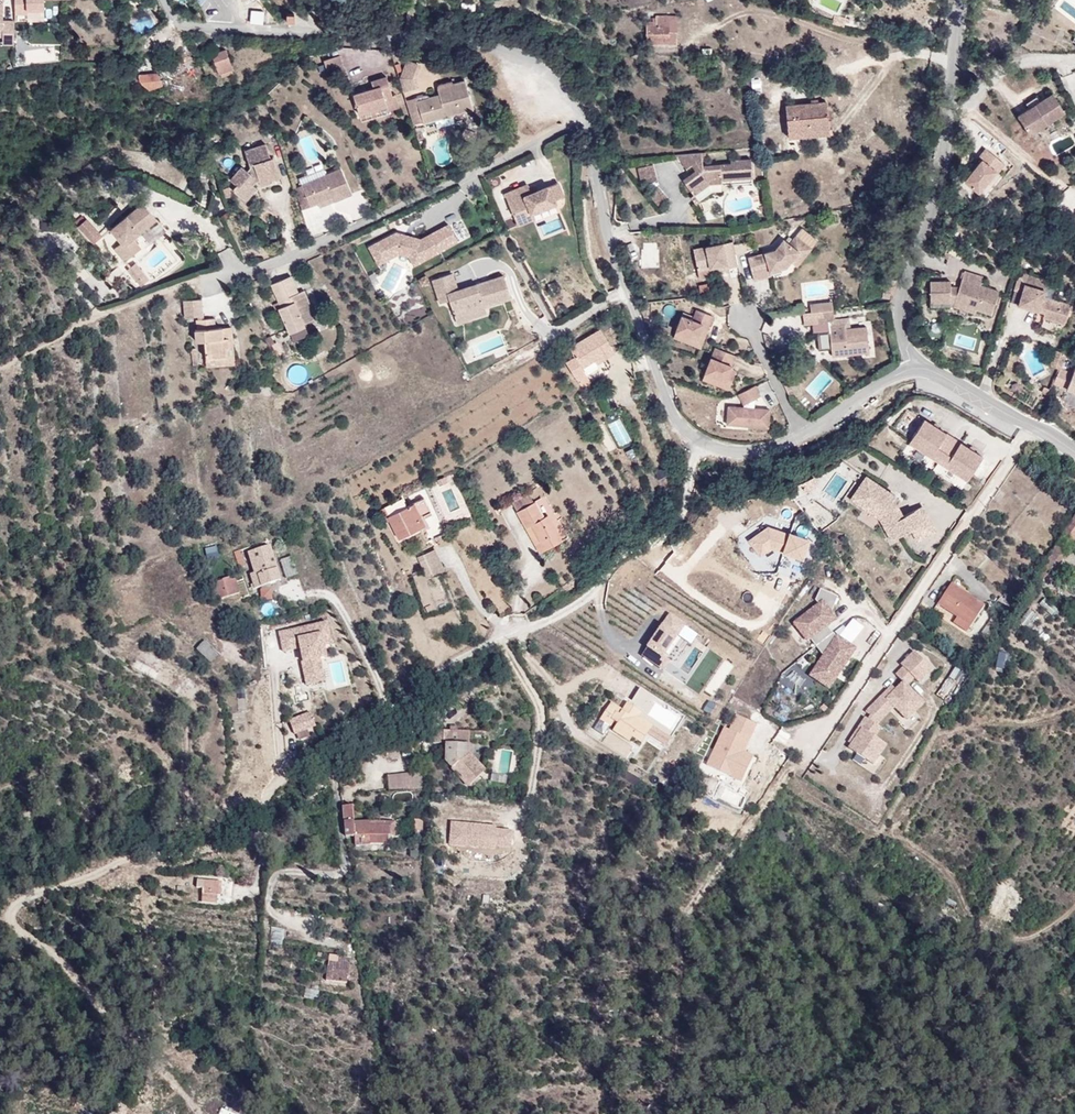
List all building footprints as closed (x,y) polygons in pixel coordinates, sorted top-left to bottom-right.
[(43,14),(43,0),(13,0),(13,15),(43,14)] [(846,18),(834,15),(832,23),(844,26),(845,22),(846,18)] [(677,44),(677,16),(656,16),(656,18),(652,18),(652,21),(646,21),(646,36),(668,37),(668,44),(677,44)] [(233,69),(226,49),(212,55),(219,74),(233,69)] [(345,72),(340,55),(323,60),(329,77),(345,72)] [(421,65),(406,60),(400,78),(404,92),(419,86),(416,78),(421,65)] [(760,77),(762,70),(751,68),(749,76),(760,77)] [(162,85),(158,72),(138,74),(140,81),(141,83),(149,89),(162,85)] [(387,106),(384,98),(392,95),(389,85),(387,77),(371,81),(373,88),(353,95),(359,114),(386,106),(387,106)] [(473,110),(465,81),(453,84),(452,82),(438,86),(437,87),(439,94),(440,97),(431,100),(430,97),(429,96),(426,95),(406,101),(414,125),(423,122),(423,123),(435,120),(437,128),(466,120),(467,117),(466,112),(473,110)] [(1023,114),(1034,134),(1069,112),(1057,93),(1044,101),(1034,107),(1023,114)] [(400,108),(396,94),(392,95),(384,98),(387,106),(386,106),(388,112),(400,108)] [(1034,107),(1044,101),(1041,96),(1031,102),(1034,107)] [(829,134),(826,101),(785,105),(788,133),(817,130),(818,135),(829,134)] [(818,135),(817,130),(788,133),(788,138),(818,135)] [(270,180),(268,174),(278,171),(273,157),(271,158),(266,144),(244,151),(251,170),(249,173),(242,166),(230,180),(236,185),(233,188),(235,192),(246,201),(257,188),(253,185),(255,182),(259,181),(261,186),(271,183),(270,180)] [(983,191),(1000,169),(996,166),(1003,157),(990,147),(983,156),(986,158),(969,179),(983,191)] [(691,165),(702,160),(701,152),(676,155),(686,169),(691,165)] [(1002,171),(1009,163),(1003,157),(996,166),(1000,169),(1002,171)] [(752,177),(751,160),(730,161),(731,164),(703,166),(696,171),(683,180),(693,195),(694,195),(709,183),(721,183),(721,180),(752,177)] [(703,166),(702,160),(691,165),(696,171),(703,166)] [(657,180),(653,164),(638,167),(642,184),(657,180)] [(352,194),(341,168),(326,175),(301,185),(310,207),(318,204),(333,197),(335,201),(352,194)] [(301,185),(326,175),(323,169),(299,179),(301,185)] [(280,177),(278,171),(268,174),(270,180),(280,177)] [(134,192),(133,180),(115,184),(116,192),(134,192)] [(555,200),(563,196),(558,183),(536,191),(531,193),(529,189),(528,185),(505,195),(513,213),(528,207),(531,214),(532,214),(556,204),(555,200)] [(114,190),(112,185),(104,187),(107,193),(114,190)] [(310,207),(301,185),(295,188),(302,210),(310,207)] [(229,187),(222,189),(225,198),(232,196),(229,187)] [(669,199),(658,187),(649,195),(660,207),(669,199)] [(699,202),(694,195),(693,195),(690,197),(696,204),(699,202)] [(320,208),(335,201),(333,197),(318,204),(320,208)] [(165,229),(143,202),(111,229),(122,242),(115,248),(126,262),(165,229)] [(534,219),(532,214),(531,214),(528,207),(513,213),(518,226),(534,219)] [(99,232),(87,218),(86,219),(82,215),(75,222),(90,239),(99,232)] [(414,265),(457,241),(448,224),(421,239),(396,232),(377,243),(386,260),(399,254),(409,256),(414,265)] [(94,244),(103,236),(99,232),(90,239),(94,244)] [(790,262),(797,252),(804,257),(811,248),(795,236),(792,239),(789,237),(786,240),(783,238),(774,250),(748,257),(754,280),(771,275),(770,271),(780,269),(779,265),(784,264),(787,260),(790,262)] [(659,267),(657,242),(639,243),(641,268),(659,267)] [(737,267),(733,242),(693,249),(697,270),(710,268),(718,266),(727,264),(728,268),(737,267)] [(969,252),(950,242),(944,254),(963,264),(969,252)] [(386,260),(377,243),(369,247),(379,264),(386,260)] [(797,252),(790,262),(797,267),(804,257),(797,252)] [(779,265),(780,269),(786,267),(790,262),(787,260),(784,264),(779,265)] [(131,274),(139,267),(136,262),(127,269),(131,274)] [(150,279),(139,267),(131,274),(141,286),(150,279)] [(710,268),(697,270),(699,278),(712,276),(710,268)] [(458,290),(452,273),(432,279),(440,303),(449,301),(453,312),(464,309),(466,315),(485,309),(485,307),(511,298),(503,275),(477,284),(479,290),(467,294),(465,288),(458,290)] [(956,306),(979,313),(986,315),(993,293),(978,289),(980,279),(966,275),(962,284),(951,284),(951,278),(935,278),(934,304),(956,306)] [(298,293),(291,276),(281,280),(289,297),(298,293)] [(316,318),(304,290),(298,293),(289,297),(281,280),(271,285),(278,302),(273,304),(275,310),(278,308),(290,333),(305,326),(304,324),(316,318)] [(1043,313),(1064,319),(1069,303),(1044,295),(1046,288),(1026,281),(1020,302),(1044,310),(1043,313)] [(479,290),(477,284),(465,288),(467,294),(479,290)] [(889,299),(892,288),(885,286),(883,298),(889,299)] [(203,315),(202,298),(184,300),(185,317),(197,316),(203,315)] [(832,310),(832,301),(810,304),(811,312),(832,310)] [(934,312),(953,314),(956,306),(934,304),(934,312)] [(976,320),(979,313),(956,306),(953,314),(976,320)] [(457,322),(487,313),(485,309),(466,315),(464,309),(453,312),(457,322)] [(708,314),(694,309),(691,318),(682,315),(676,333),(697,341),(708,314)] [(833,320),(832,310),(811,312),(802,313),(804,324),(815,323),(819,351),(831,349),(832,357),(869,353),(867,327),(850,329),(849,318),(833,320)] [(1061,329),(1064,319),(1043,313),(1039,322),(1061,329)] [(701,348),(713,316),(708,314),(697,341),(676,333),(674,338),(701,348)] [(223,338),(222,327),(215,328),(214,318),(204,319),(198,320),(196,320),(197,330),(195,330),(196,342),(205,341),(207,358),(227,357),(226,348),(229,348),(228,338),(224,338),(223,338)] [(235,364),(231,326),(223,328),(224,338),(228,338),(229,348),(226,348),(227,357),(207,358),(206,358),(207,367),(235,364)] [(615,353),(600,329),(570,348),(575,357),(566,362),(576,378),(615,353)] [(773,347),(770,336),(765,334),(763,334),(767,349),(773,347)] [(280,353),(272,335),(266,338),(275,355),(280,353)] [(713,353),(705,375),(726,383),(731,369),(736,356),(715,348),(713,353)] [(1059,369),(1065,354),(1056,350),(1050,365),(1059,369)] [(1074,368),(1073,373),(1060,368),(1059,369),(1053,383),(1074,392),(1074,368)] [(729,390),(736,370),(731,369),(726,383),(705,375),(703,380),(729,390)] [(591,383),(585,372),(576,378),(582,388),(591,383)] [(791,386),(796,384),(794,379),(783,384),(787,393),(792,390),(793,390),(791,386)] [(753,398),(760,395),(755,386),(740,394),(745,403),(753,398)] [(1051,389),(1044,386),(1041,392),(1048,395),(1051,389)] [(752,408),(753,398),(745,403),(744,408),(752,408)] [(767,425),(768,409),(752,408),(744,408),(729,407),(728,423),(767,425)] [(608,422),(617,447),(630,442),(620,417),(608,422)] [(947,434),(924,419),(909,443),(968,481),(983,457),(960,443),(951,457),(937,448),(947,434)] [(951,457),(960,443),(947,434),(937,448),(951,457)] [(447,482),(444,476),(437,480),(440,486),(447,482)] [(896,497),(866,477),(852,499),(867,509),(872,503),(885,511),(880,518),(892,540),(912,529),(929,520),(922,506),(903,516),(900,511),(890,505),(896,497)] [(534,502),(528,491),(511,500),(517,511),(534,502)] [(431,512),(424,498),(388,516),(399,539),(425,525),(421,517),(431,512)] [(543,517),(534,501),(534,502),(517,511),(526,528),(531,525),(540,541),(535,543),(540,553),(562,540),(548,515),(543,517)] [(885,511),(872,503),(867,509),(880,518),(885,511)] [(1062,537),(1072,544),(1074,538),(1074,519),(1062,537)] [(936,531),(929,520),(912,529),(918,541),(936,531)] [(540,541),(531,525),(526,528),(535,543),(540,541)] [(808,539),(790,533),(789,534),(768,527),(750,540),(760,554),(771,547),(802,557),(808,539)] [(276,582),(272,569),(270,569),(269,564),(275,562),(269,546),(249,552),(255,573),(251,574),(255,589),(276,582)] [(217,557),(216,547),(204,549),(205,559),(217,557)] [(445,571),(435,548),(417,557),(426,578),(445,571)] [(245,566),(240,550),(234,552),(239,569),(245,566)] [(285,580),(297,576),(291,557),(279,561),(285,580)] [(281,580),(275,562),(269,564),(270,569),(272,569),(276,582),(281,580)] [(240,594),(234,576),(212,584),(218,600),(240,594)] [(294,598),(302,597),(300,577),(281,579),(282,590),(293,589),(294,598)] [(984,606),(951,584),(938,604),(957,617),(971,626),(984,606)] [(273,600),(272,588),(260,589),(261,601),(273,600)] [(856,649),(833,634),(827,626),(836,619),(831,613),(838,597),(821,589),(815,600),(819,604),(794,624),(807,642),(810,640),(823,656),(810,676),(829,689),(856,649)] [(1004,614),(1015,600),(1013,598),(1015,596),(1008,589),(996,605),(1004,614)] [(685,625),(670,615),(642,655),(664,670),(669,661),(663,657),(685,625)] [(988,639),(1000,620),(994,615),(982,634),(988,639)] [(971,626),(957,617),(954,622),(968,631),(971,626)] [(302,662),(305,677),(317,675),(322,667),(320,658),(326,657),(324,646),(332,644),(327,622),(279,632),(284,652),(301,648),(304,647),(305,653),(302,654),(304,661),(302,662)] [(160,632),(157,642),(172,646),(175,636),(160,632)] [(217,656),(203,642),(197,648),(211,662),(217,656)] [(925,703),(907,685),(914,678),(919,683),(928,674),(922,667),(926,663),(914,652),(901,665),(903,667),(896,675),(903,682),(895,690),(886,699),(883,695),(866,712),(870,716),(848,748),(873,765),(887,745),(875,737),(881,728),(877,725),(880,722),(894,708),(907,721),(925,703)] [(519,662),(514,653),(509,656),(513,665),(519,662)] [(932,670),(926,663),(922,667),(928,674),(932,670)] [(1043,663),(1037,669),(1047,679),(1054,673),(1043,663)] [(792,665),(785,675),(800,687),(808,677),(792,665)] [(317,675),(305,677),(307,685),(325,681),(322,667),(317,675)] [(955,668),(947,678),(956,684),(963,674),(955,668)] [(496,694),(494,686),(473,691),(476,699),(496,694)] [(886,699),(895,690),(891,686),(883,695),(886,699)] [(785,688),(785,695),(808,695),(808,687),(785,688)] [(631,723),(639,710),(642,712),(639,718),(671,739),(673,736),(685,717),(640,688),(630,704),(628,703),(623,711),(620,715),(608,707),(595,729),(603,734),(609,725),(611,727),(614,721),(617,723),(613,730),(629,741),(632,737),(642,743),(648,734),(631,723)] [(623,711),(611,703),(608,707),(620,715),(623,711)] [(671,739),(639,718),(642,712),(639,710),(631,723),(648,734),(667,746),(672,739),(671,739)] [(316,726),(311,713),(289,721),(295,734),(316,726)] [(736,754),(745,737),(750,739),(757,724),(737,715),(730,730),(725,727),(707,765),(742,781),(751,761),(736,754)] [(433,743),(433,730),(424,730),(422,730),(422,743),(433,743)] [(469,753),(470,732),(458,731),(450,731),(433,730),(433,743),(446,743),(445,761),(468,787),(480,775),(472,767),(478,761),(469,753)] [(744,752),(750,739),(745,737),(736,754),(751,761),(754,756),(744,752)] [(495,749),(491,770),(508,774),(512,752),(495,749)] [(486,770),(478,761),(472,767),(480,775),(486,770)] [(628,786),(634,776),(621,768),(615,778),(628,786)] [(423,789),(422,773),(388,776),(389,792),(423,789)] [(491,775),(490,782),(506,785),(507,777),(491,775)] [(653,788),(634,776),(628,786),(647,798),(653,788)] [(411,792),(392,793),(392,803),(412,802),(411,792)] [(391,835),(391,825),(370,825),(370,821),(354,822),(353,806),(343,807),(346,836),(355,836),(355,845),(370,844),(370,843),(389,843),(389,835),(391,835)] [(396,822),(370,821),(370,825),(391,825),(391,835),(395,836),(396,822)] [(413,823),(415,834),(422,833),(420,822),(413,823)] [(223,882),(199,882),(199,892),(205,892),(205,903),(218,902),(218,895),(223,894),(223,882)] [(282,947),(285,930),(272,928),(270,946),(282,947)] [(349,977),(351,959),(330,955),(327,980),(347,983),(347,977),(349,977)] [(317,1001),(320,991),(306,988),(304,998),(309,999),(309,998),(317,1001)]
